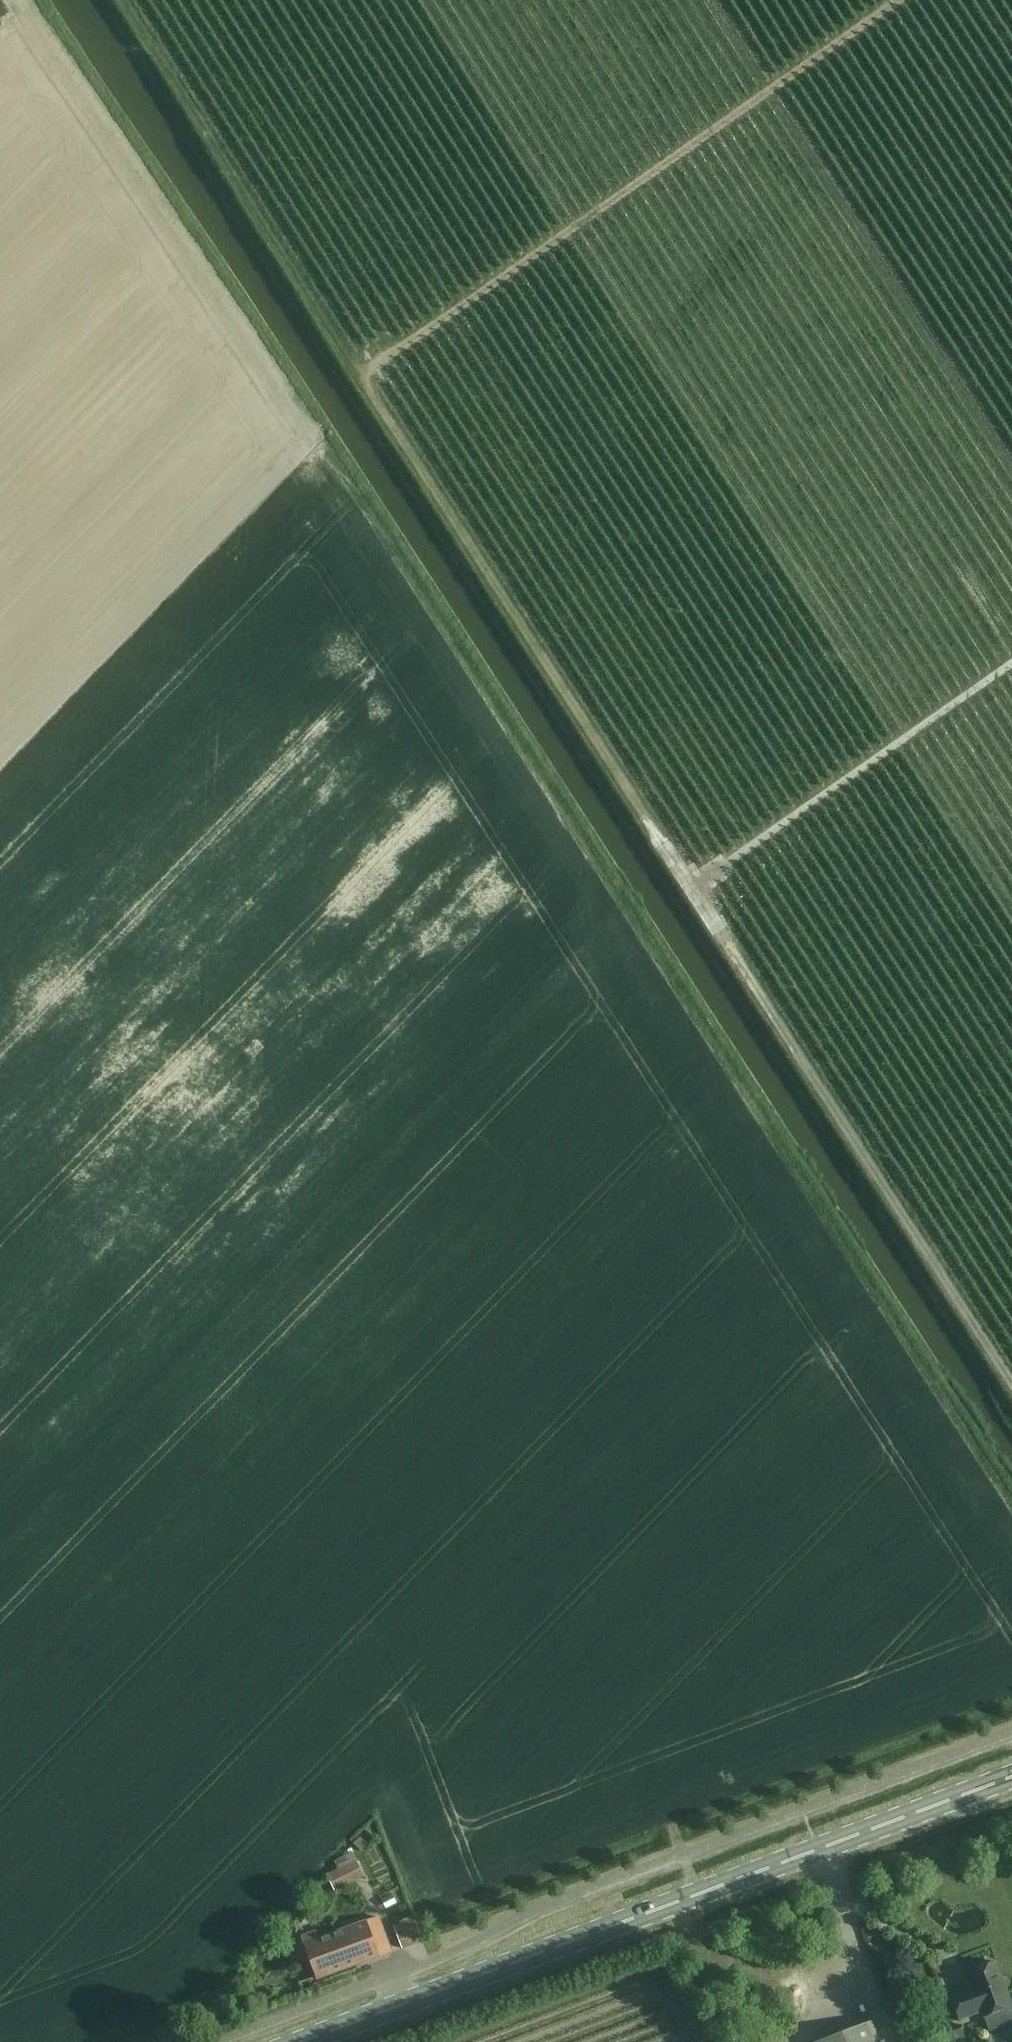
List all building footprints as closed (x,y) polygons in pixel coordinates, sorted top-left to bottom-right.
[(361,1839),(355,1845),(363,1852),(369,1845),(361,1839)] [(363,1872),(357,1860),(339,1869),(345,1881),(363,1872)] [(317,1979),(346,1969),(346,1968),(392,1951),(379,1917),(305,1944),(317,1979)] [(950,1995),(959,2020),(982,2011),(989,2031),(1011,2022),(1011,2007),(996,1962),(967,1973),(974,1991),(968,1993),(967,1989),(950,1995)] [(871,2021),(816,2041),(879,2041),(871,2021)] [(949,2032),(953,2041),(967,2041),(961,2027),(949,2032)]
